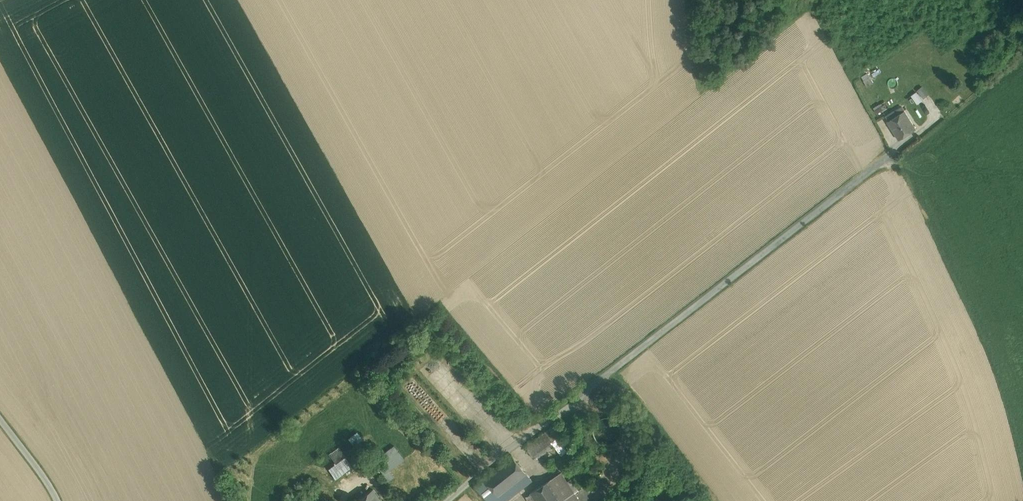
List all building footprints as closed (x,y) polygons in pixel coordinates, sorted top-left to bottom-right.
[(874,83),(870,77),(865,80),(864,81),(867,86),(874,83)] [(928,95),(922,87),(917,90),(924,98),(928,95)] [(916,91),(911,95),(916,103),(922,99),(916,91)] [(877,113),(882,110),(879,105),(874,108),(877,113)] [(889,121),(902,112),(900,108),(886,116),(889,121)] [(889,121),(887,122),(899,140),(916,129),(905,111),(902,112),(889,121)] [(554,427),(525,447),(532,457),(552,443),(561,436),(554,427)] [(357,432),(348,439),(353,446),(362,439),(357,432)] [(561,436),(552,443),(562,456),(570,449),(561,436)] [(387,461),(399,452),(394,446),(382,455),(387,461)] [(345,457),(338,447),(328,454),(336,464),(345,457)] [(361,459),(355,450),(345,457),(351,466),(361,459)] [(384,474),(389,470),(404,459),(399,452),(387,461),(379,467),(384,474)] [(499,498),(528,475),(512,455),(483,477),(499,498)] [(351,466),(345,457),(336,464),(328,470),(334,479),(351,466)] [(389,470),(384,474),(387,479),(393,475),(389,470)] [(566,500),(576,494),(567,481),(561,472),(530,493),(531,494),(536,500),(566,500)] [(499,498),(502,500),(511,500),(519,495),(517,492),(532,480),(528,475),(499,498)] [(483,477),(473,485),(488,500),(502,500),(499,498),(483,477)] [(571,479),(567,481),(576,494),(579,492),(571,479)] [(357,500),(380,500),(372,490),(357,500)]
